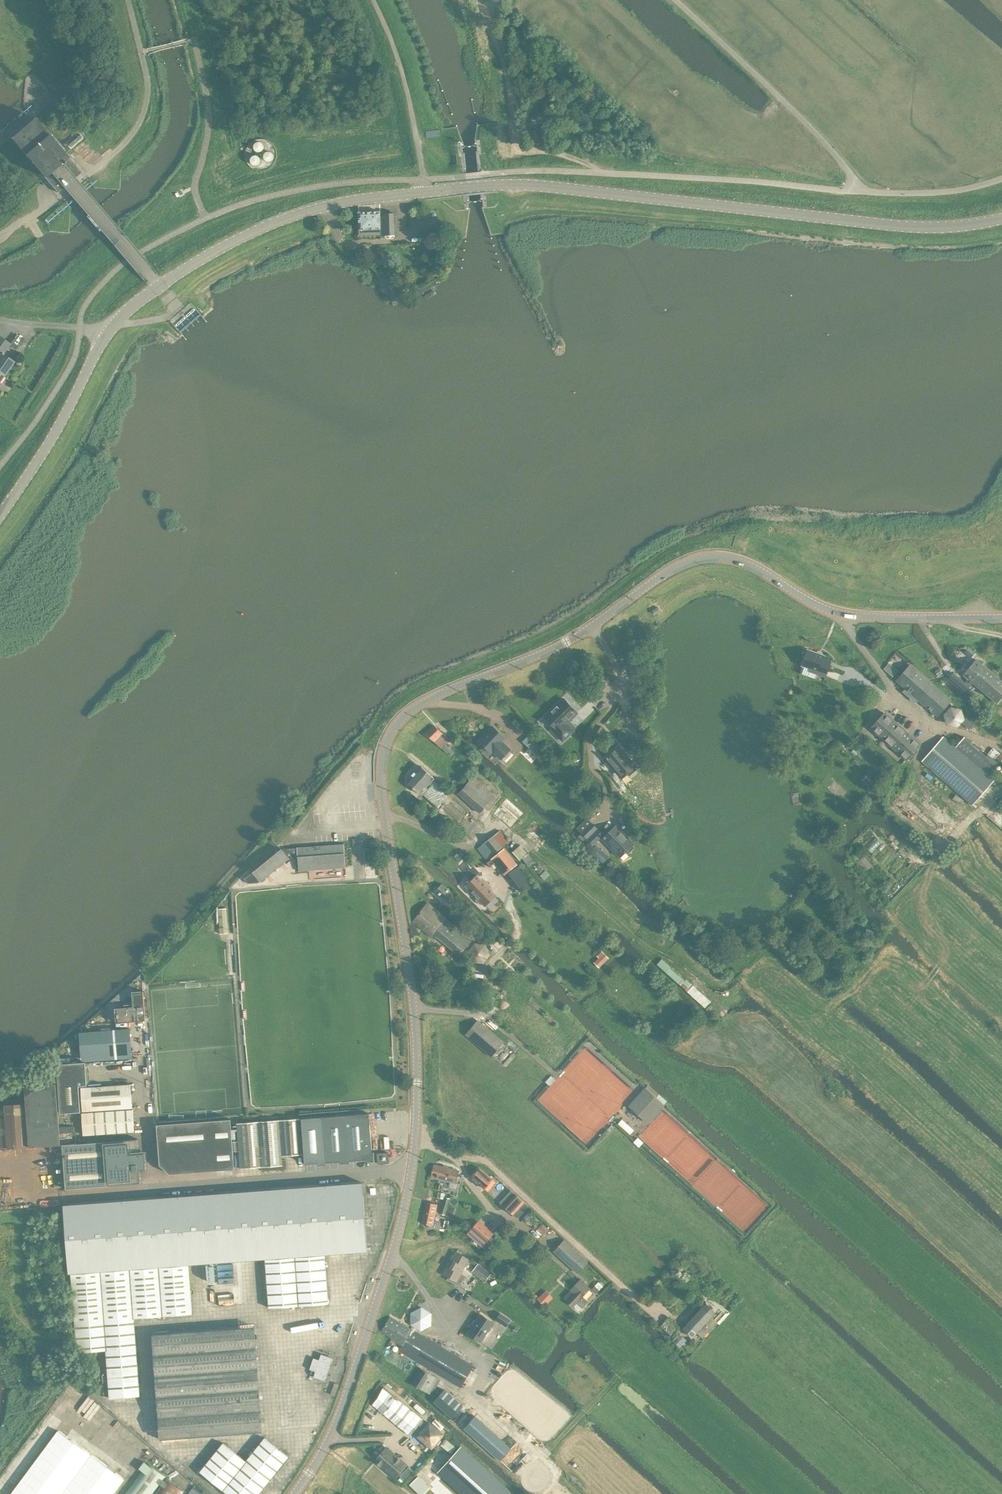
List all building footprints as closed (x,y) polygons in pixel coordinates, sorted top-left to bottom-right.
[(534,59),(542,53),(536,45),(532,41),(525,47),(528,51),(534,59)] [(35,117),(11,138),(58,192),(82,172),(69,157),(35,117)] [(547,127),(539,128),(541,140),(549,139),(549,138),(547,129),(547,127)] [(381,211),(358,212),(358,213),(359,213),(359,222),(360,235),(380,235),(380,238),(385,238),(384,235),(384,214),(381,214),(381,212),(381,211)] [(384,235),(386,235),(386,236),(387,238),(394,238),(396,236),(396,235),(397,235),(397,213),(384,214),(384,235)] [(385,280),(392,276),(388,269),(381,273),(385,280)] [(392,276),(385,280),(386,282),(385,282),(391,291),(392,291),(396,299),(403,295),(394,278),(393,278),(392,276)] [(19,336),(12,345),(16,348),(23,340),(19,336)] [(4,376),(14,362),(3,355),(10,344),(0,337),(0,373),(4,376)] [(807,648),(801,665),(802,666),(809,668),(808,671),(816,673),(825,677),(831,660),(824,658),(825,655),(807,648)] [(973,683),(975,684),(968,692),(975,698),(982,690),(997,703),(1001,697),(1001,680),(976,658),(972,663),(980,670),(977,674),(979,675),(973,683)] [(966,690),(973,683),(979,675),(977,674),(980,670),(972,663),(963,674),(968,679),(965,682),(964,681),(954,672),(950,677),(966,690)] [(911,664),(897,680),(906,687),(902,691),(916,703),(919,699),(937,716),(951,700),(911,664)] [(641,698),(645,694),(640,688),(636,692),(630,697),(638,707),(645,702),(641,698)] [(545,716),(555,726),(552,729),(563,740),(573,730),(566,723),(577,712),(564,698),(545,716)] [(950,706),(943,714),(946,725),(958,727),(965,719),(962,708),(950,706)] [(885,712),(871,727),(907,759),(921,744),(885,712)] [(445,744),(450,739),(434,724),(426,733),(441,748),(442,747),(448,753),(450,750),(445,744)] [(493,726),(479,741),(491,752),(492,751),(501,759),(510,749),(502,741),(505,737),(493,726)] [(528,735),(523,741),(539,756),(542,753),(545,750),(529,735),(528,735)] [(944,736),(922,761),(973,804),(994,780),(989,775),(998,765),(965,736),(956,746),(944,736)] [(622,778),(628,773),(630,776),(637,770),(634,767),(636,765),(620,746),(605,758),(622,778)] [(406,781),(421,794),(435,778),(420,765),(406,781)] [(458,793),(480,812),(495,796),(473,776),(472,777),(470,776),(468,778),(470,780),(458,793)] [(436,780),(423,794),(438,807),(451,793),(436,780)] [(419,799),(414,795),(408,801),(413,805),(419,799)] [(604,835),(598,828),(587,818),(576,828),(587,839),(585,840),(592,847),(604,835)] [(602,838),(620,857),(626,852),(628,854),(635,847),(633,845),(634,843),(616,825),(602,838)] [(478,848),(487,859),(499,849),(507,843),(509,841),(500,830),(482,844),(478,848)] [(297,847),(298,858),(299,871),(346,868),(344,844),(297,847)] [(251,871),(252,872),(244,879),(248,883),(258,882),(259,881),(260,882),(290,858),(298,858),(297,847),(277,848),(262,860),(264,862),(251,871)] [(503,849),(491,859),(504,874),(516,864),(517,863),(505,848),(503,849)] [(534,861),(527,852),(522,856),(529,865),(534,861)] [(480,903),(482,902),(484,904),(495,894),(489,887),(490,886),(484,880),(483,881),(477,875),(467,885),(478,897),(476,899),(480,903)] [(514,884),(524,897),(535,888),(526,876),(514,884)] [(441,884),(435,891),(444,899),(450,892),(441,884)] [(436,935),(459,955),(472,939),(446,918),(447,917),(428,902),(413,921),(430,936),(430,935),(434,938),(436,935)] [(220,933),(228,933),(226,908),(218,908),(220,933)] [(475,943),(468,951),(472,962),(482,963),(490,954),(485,944),(475,943)] [(711,1002),(662,958),(657,964),(706,1007),(711,1002)] [(132,991),(133,1007),(116,1008),(117,1022),(146,1020),(143,991),(132,991)] [(466,1034),(491,1056),(503,1043),(477,1020),(466,1034)] [(130,1028),(93,1031),(80,1032),(82,1056),(132,1052),(130,1028)] [(87,1085),(87,1081),(86,1062),(57,1064),(60,1113),(81,1111),(79,1085),(87,1085)] [(6,1117),(0,1117),(0,1148),(8,1147),(8,1148),(29,1147),(29,1146),(60,1144),(73,1143),(72,1133),(60,1133),(56,1084),(26,1086),(27,1103),(5,1104),(6,1117)] [(133,1108),(131,1084),(81,1087),(83,1111),(133,1108)] [(645,1088),(643,1091),(632,1103),(650,1120),(663,1105),(645,1088)] [(129,1132),(134,1131),(133,1110),(82,1113),(84,1135),(109,1133),(109,1135),(129,1133),(129,1132)] [(322,1116),(326,1164),(326,1162),(340,1161),(340,1163),(349,1162),(349,1160),(365,1159),(365,1161),(374,1161),(373,1151),(371,1151),(368,1113),(322,1116)] [(317,1165),(326,1164),(322,1116),(301,1118),(304,1164),(317,1163),(317,1165)] [(625,1116),(618,1123),(630,1134),(636,1126),(625,1116)] [(302,1154),(300,1118),(237,1123),(238,1141),(233,1141),(231,1119),(212,1120),(216,1170),(234,1169),(233,1151),(239,1150),(240,1168),(261,1167),(261,1170),(286,1169),(285,1159),(281,1160),(281,1155),(302,1154)] [(216,1170),(212,1120),(157,1124),(160,1164),(170,1174),(216,1170)] [(634,1142),(639,1147),(644,1142),(638,1137),(634,1142)] [(141,1183),(140,1168),(146,1168),(145,1153),(139,1153),(138,1139),(63,1144),(66,1188),(141,1183)] [(378,1163),(389,1163),(388,1152),(377,1153),(378,1163)] [(434,1164),(431,1177),(439,1179),(440,1182),(445,1183),(447,1180),(456,1182),(460,1183),(461,1176),(458,1175),(459,1171),(434,1164)] [(480,1168),(471,1178),(484,1189),(493,1179),(480,1168)] [(70,1272),(368,1250),(363,1182),(64,1204),(70,1272)] [(515,1193),(504,1205),(513,1214),(525,1202),(515,1193)] [(439,1213),(445,1215),(450,1198),(444,1196),(439,1213)] [(436,1204),(425,1201),(421,1223),(429,1224),(428,1227),(431,1228),(431,1227),(438,1229),(440,1222),(433,1220),(436,1204)] [(478,1221),(468,1233),(483,1246),(493,1234),(478,1221)] [(573,1247),(562,1260),(577,1273),(588,1261),(573,1247)] [(443,1273),(449,1276),(448,1279),(459,1286),(465,1275),(461,1273),(469,1259),(456,1251),(443,1273)] [(264,1260),(267,1303),(268,1308),(327,1304),(323,1256),(264,1260)] [(479,1264),(478,1264),(472,1272),(484,1281),(486,1279),(491,1284),(496,1278),(491,1274),(494,1271),(482,1261),(479,1264)] [(210,1265),(213,1308),(243,1306),(240,1263),(210,1265)] [(135,1319),(193,1315),(189,1266),(72,1275),(77,1354),(107,1351),(110,1399),(141,1397),(135,1319)] [(574,1293),(567,1301),(573,1306),(577,1302),(582,1307),(588,1301),(582,1296),(590,1288),(580,1279),(570,1290),(574,1293)] [(706,1303),(694,1316),(710,1330),(717,1322),(720,1324),(730,1312),(710,1296),(701,1288),(694,1281),(690,1286),(697,1293),(706,1301),(706,1303)] [(431,1313),(430,1313),(420,1307),(410,1313),(410,1324),(421,1330),(431,1324),(431,1313)] [(495,1319),(506,1327),(511,1319),(500,1312),(495,1319)] [(481,1314),(468,1333),(481,1342),(494,1323),(481,1314)] [(392,1338),(402,1345),(402,1344),(403,1344),(412,1329),(412,1330),(391,1316),(381,1331),(392,1338)] [(694,1316),(683,1328),(692,1336),(696,1332),(702,1337),(710,1330),(694,1316)] [(253,1324),(152,1332),(161,1441),(261,1433),(253,1324)] [(676,1325),(669,1333),(673,1336),(680,1328),(676,1325)] [(412,1329),(403,1344),(402,1344),(402,1345),(399,1350),(460,1386),(473,1365),(412,1329)] [(674,1338),(672,1340),(679,1347),(687,1339),(679,1332),(677,1334),(674,1338)] [(314,1358),(310,1369),(315,1371),(313,1376),(325,1380),(332,1357),(321,1354),(319,1359),(314,1358)] [(411,1383),(412,1384),(431,1394),(440,1379),(420,1368),(411,1383)] [(383,1387),(372,1404),(409,1434),(422,1418),(383,1387)] [(452,1417),(462,1405),(444,1389),(434,1401),(452,1417)] [(511,1448),(475,1416),(464,1428),(500,1460),(511,1448)] [(417,1436),(431,1448),(444,1434),(429,1421),(417,1436)] [(288,1456),(265,1438),(246,1461),(223,1443),(200,1471),(228,1493),(258,1493),(288,1456)] [(440,1445),(451,1454),(456,1448),(445,1439),(440,1445)] [(386,1446),(375,1459),(375,1460),(375,1461),(395,1478),(408,1464),(386,1446)] [(460,1447),(436,1474),(458,1493),(512,1493),(460,1447)] [(166,1478),(146,1462),(123,1493),(153,1493),(166,1478)] [(408,1466),(400,1475),(405,1480),(413,1471),(408,1466)] [(410,1485),(419,1493),(423,1493),(430,1487),(418,1476),(410,1485)] [(184,1492),(166,1480),(155,1493),(183,1493),(184,1492)] [(194,1486),(192,1489),(189,1493),(191,1493),(204,1493),(194,1486)]
